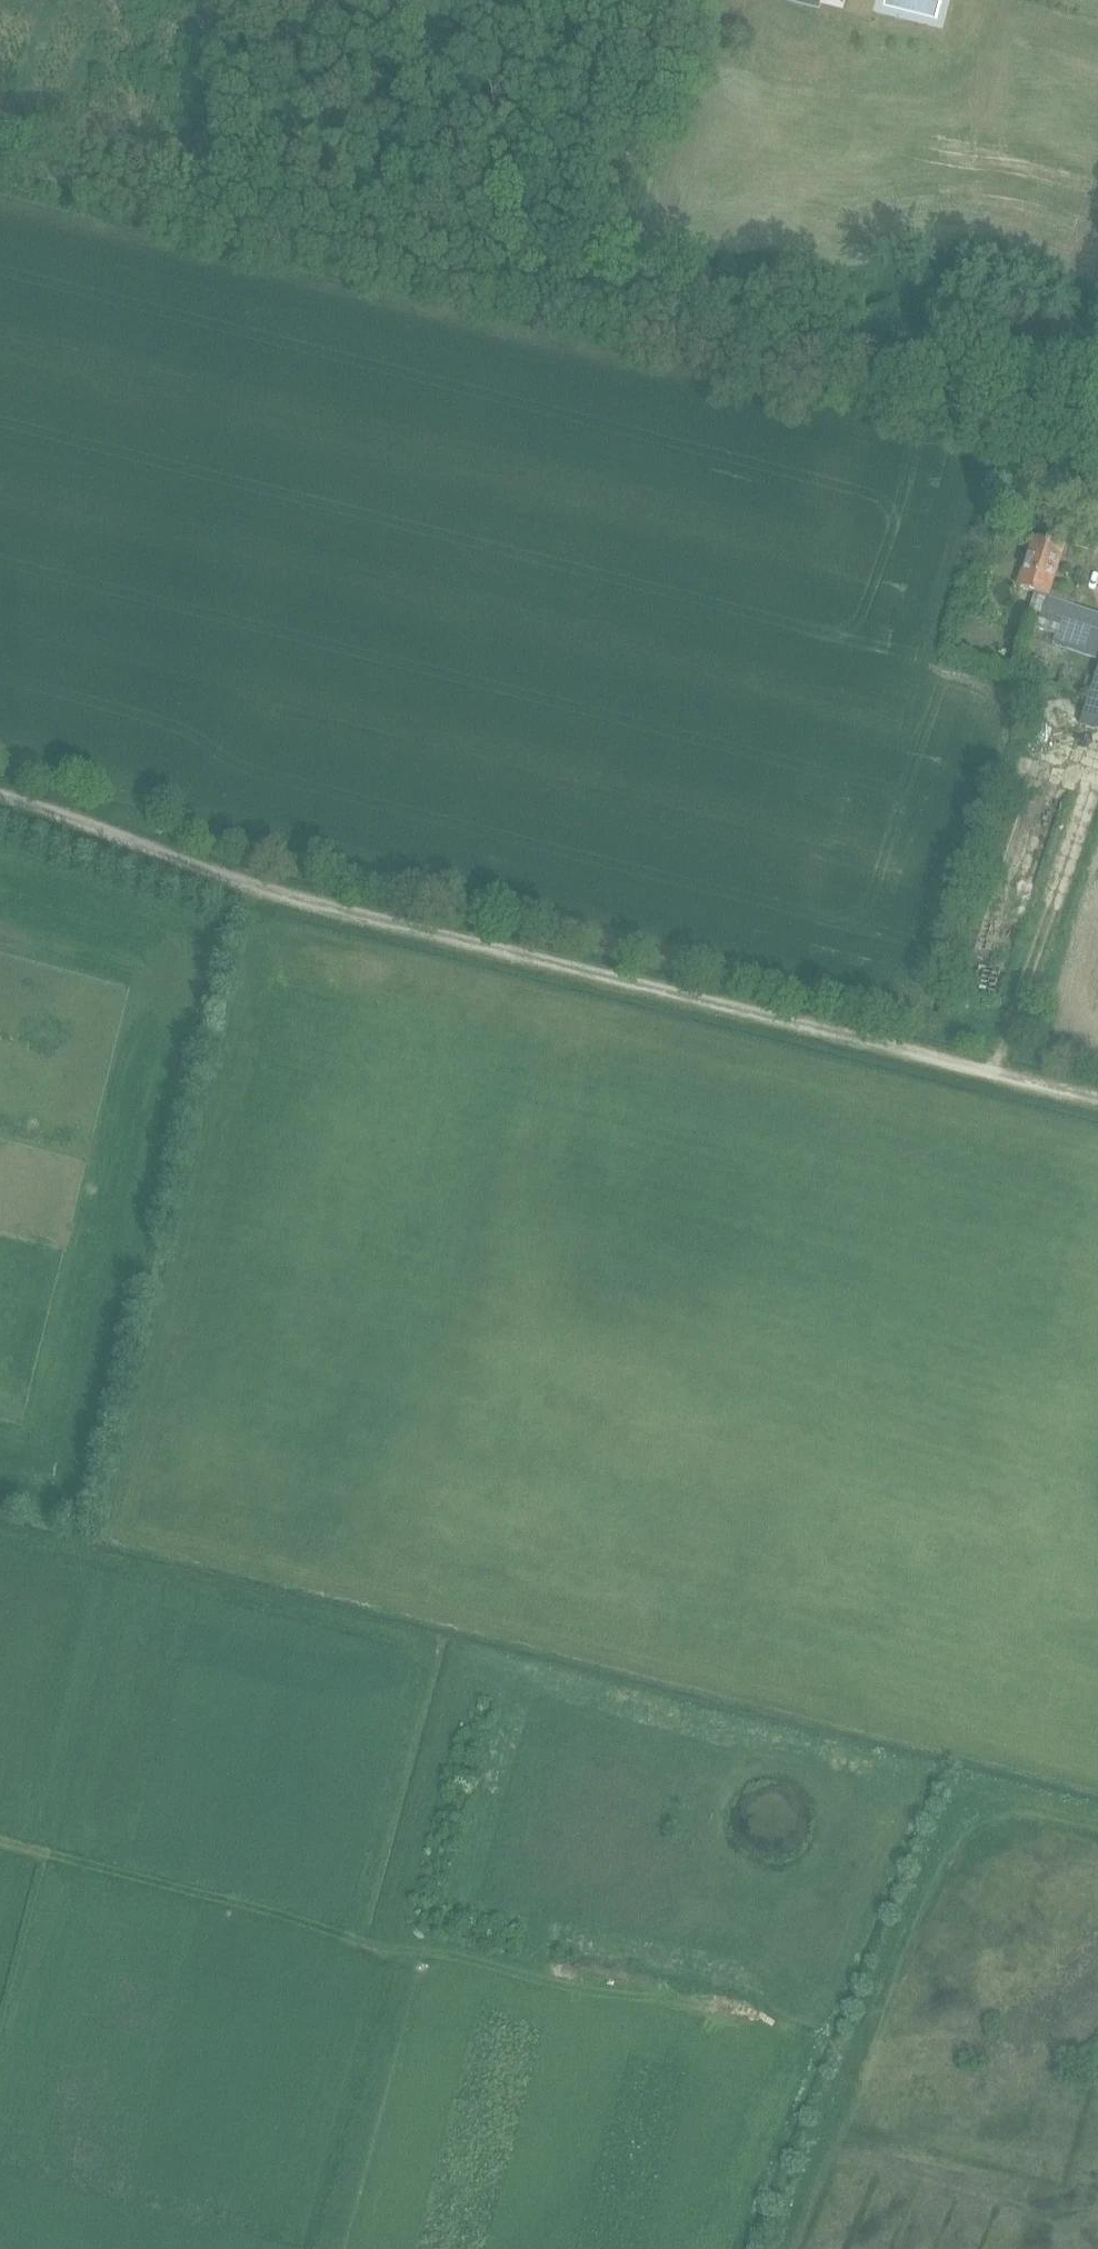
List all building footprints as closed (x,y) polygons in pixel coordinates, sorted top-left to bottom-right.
[(782,0),(820,10),(822,0),(782,0)] [(1019,588),(1047,597),(1063,548),(1035,539),(1019,588)] [(1097,660),(1097,614),(1047,597),(1033,638),(1097,660)] [(1080,726),(1097,732),(1097,672),(1080,726)]
